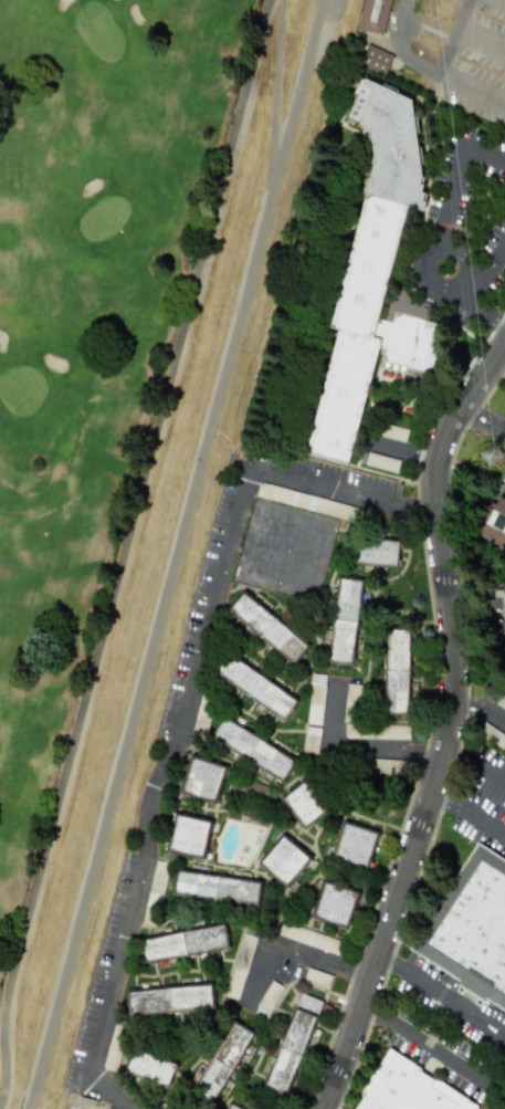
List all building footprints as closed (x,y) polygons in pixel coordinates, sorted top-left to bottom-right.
[(356,29),(383,35),(390,0),(362,0),(356,29)] [(392,55),(368,45),(359,66),(384,76),(392,55)] [(309,454),(352,462),(374,344),(383,350),(385,363),(430,371),(439,323),(427,321),(430,303),(408,299),(413,292),(412,283),(393,285),(386,318),(381,319),(402,206),(422,210),(425,194),(422,192),(410,93),(357,83),(353,89),(355,99),(342,118),(350,123),(359,125),(368,131),(370,141),(335,331),(332,329),(309,454)] [(381,437),(404,442),(407,429),(384,425),(381,437)] [(397,472),(399,459),(366,453),(364,466),(397,472)] [(255,497),(354,522),(358,508),(259,483),(255,497)] [(503,497),(498,497),(495,504),(484,505),(476,524),(477,537),(497,547),(504,548),(504,498),(503,497)] [(396,566),(397,542),(357,540),(356,565),(396,566)] [(351,665),(360,581),(337,579),(328,663),(351,665)] [(504,637),(504,583),(502,583),(502,590),(491,591),(491,610),(503,610),(504,637)] [(240,594),(226,613),(293,662),(307,642),(240,594)] [(406,712),(409,630),(385,630),(383,711),(406,712)] [(296,701),(226,654),(214,672),(284,719),(296,701)] [(321,725),(324,674),(309,674),(307,724),(321,725)] [(408,740),(408,725),(356,723),(358,684),(345,684),(343,722),(344,722),(343,738),(408,740)] [(501,694),(495,704),(504,710),(504,697),(501,694)] [(223,718),(212,737),(281,779),(293,760),(223,718)] [(317,754),(319,727),(304,726),(302,753),(317,754)] [(216,803),(226,765),(190,756),(180,794),(216,803)] [(367,773),(404,775),(405,760),(368,759),(367,773)] [(312,779),(282,793),(298,828),(328,814),(312,779)] [(165,852),(204,859),(212,821),(172,813),(165,852)] [(377,831),(341,823),(333,860),(368,868),(377,831)] [(310,857),(277,834),(255,866),(288,889),(310,857)] [(474,844),(410,954),(504,1010),(504,862),(474,844)] [(258,906),(261,882),(177,872),(175,896),(258,906)] [(322,881),(310,918),(347,930),(359,893),(322,881)] [(336,954),(340,940),(282,922),(278,935),(336,954)] [(140,939),(144,962),(228,949),(224,926),(140,939)] [(256,937),(241,933),(224,995),(238,999),(256,937)] [(326,991),(331,976),(307,968),(302,983),(326,991)] [(282,986),(268,980),(255,1012),(269,1017),(282,986)] [(210,1010),(209,986),(126,990),(127,1013),(210,1010)] [(321,1002),(299,993),(274,1059),(270,1058),(259,1087),(285,1096),(321,1002)] [(250,1031),(231,1022),(208,1069),(198,1064),(185,1091),(214,1105),(250,1031)] [(124,1075),(168,1090),(177,1063),(133,1048),(124,1075)] [(386,1050),(352,1108),(473,1108),(477,1103),(386,1050)]
